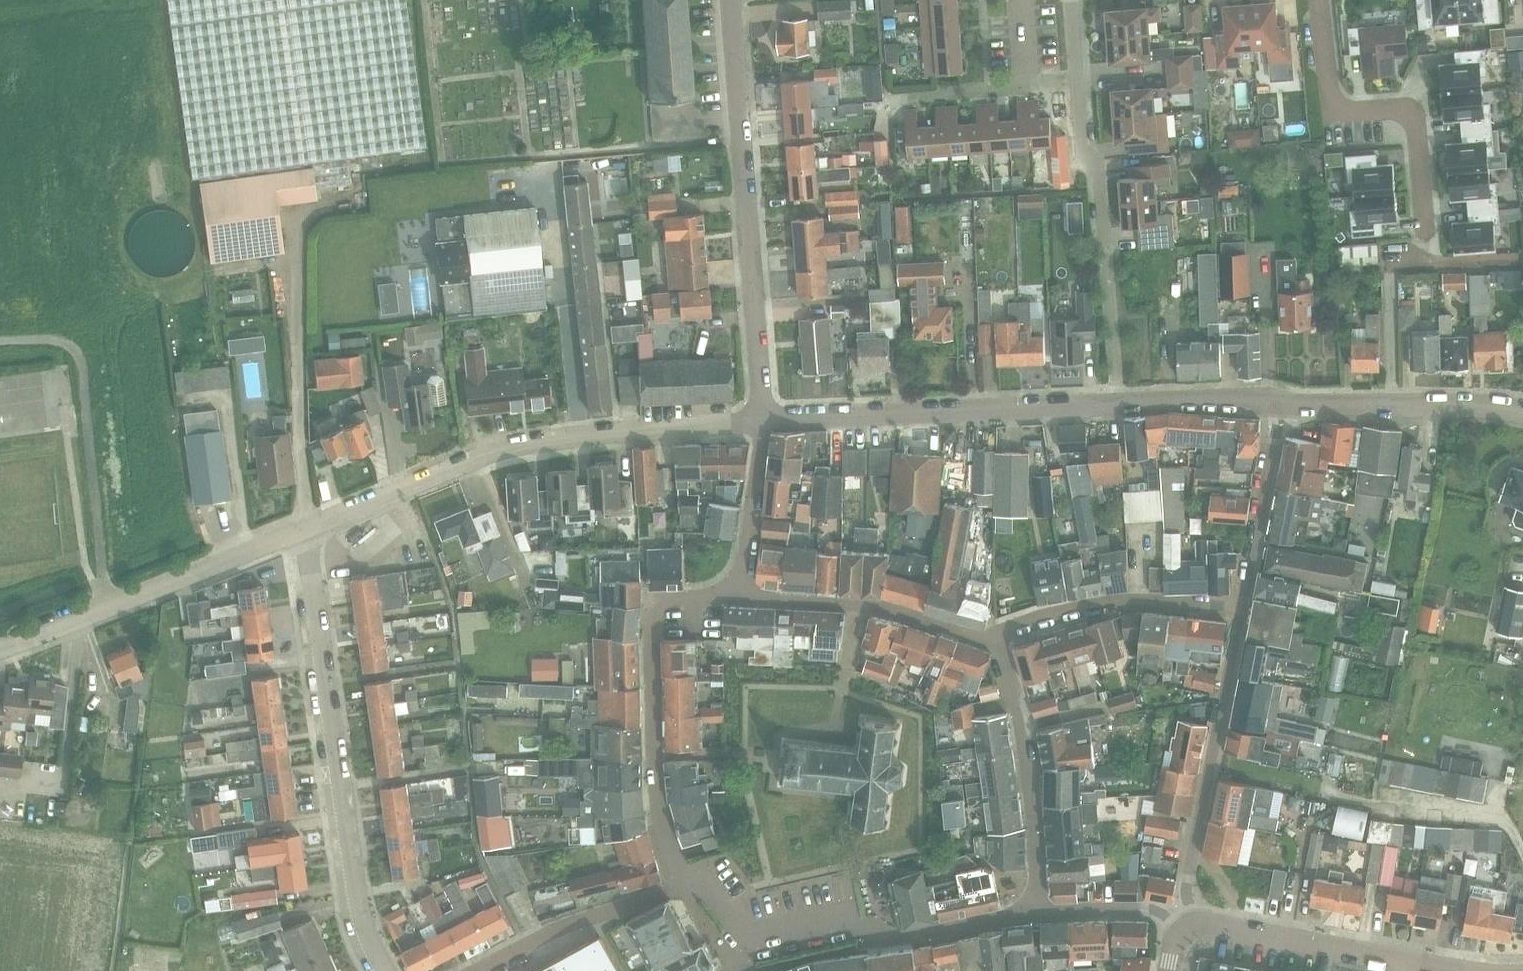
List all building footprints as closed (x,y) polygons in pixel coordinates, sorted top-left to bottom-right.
[(347,157),(426,147),(406,0),(167,0),(192,179),(199,178),(210,261),(284,251),(277,204),(316,198),(315,188),(351,183),(347,157)] [(642,3),(643,18),(649,101),(693,98),(686,0),(642,0),(642,3)] [(819,1),(818,1),(819,19),(851,17),(850,0),(839,0),(819,1)] [(920,2),(922,26),(959,23),(957,0),(946,0),(920,2)] [(1219,0),(1201,0),(1203,21),(1221,19),(1219,0)] [(1253,48),(1250,3),(1245,4),(1243,0),(1241,0),(1231,1),(1229,5),(1224,5),(1226,35),(1214,36),(1217,69),(1239,67),(1238,49),(1253,48)] [(1250,3),(1253,48),(1269,47),(1270,65),(1271,79),(1294,77),(1293,63),(1290,30),(1278,31),(1276,1),(1270,2),(1269,0),(1256,0),(1254,3),(1250,3)] [(1457,0),(1434,0),(1429,1),(1429,0),(1417,0),(1419,29),(1446,27),(1445,20),(1459,19),(1457,0)] [(1459,19),(1473,18),(1473,24),(1500,22),(1498,0),(1457,0),(1459,19)] [(894,4),(882,5),(883,14),(895,13),(894,4)] [(1186,31),(1202,30),(1200,4),(1184,5),(1186,31)] [(1108,37),(1148,34),(1147,21),(1159,20),(1158,8),(1146,8),(1107,11),(1108,37)] [(778,33),(777,36),(777,40),(779,44),(779,53),(791,52),(791,56),(808,54),(808,50),(809,50),(808,28),(816,28),(815,19),(807,20),(807,19),(784,20),(784,29),(778,29),(778,33)] [(959,23),(922,26),(924,50),(961,47),(959,23)] [(1364,29),(1363,27),(1348,28),(1350,53),(1363,52),(1365,76),(1394,73),(1392,55),(1407,54),(1404,26),(1364,29)] [(1507,35),(1508,49),(1522,48),(1522,33),(1507,35)] [(1149,49),(1148,34),(1108,37),(1110,63),(1162,59),(1161,48),(1149,49)] [(885,44),(886,53),(898,52),(897,43),(885,44)] [(961,47),(924,50),(926,75),(963,72),(961,47)] [(1509,69),(1522,68),(1522,48),(1507,49),(1509,69)] [(1441,70),(1443,93),(1482,90),(1481,76),(1487,75),(1485,49),(1456,51),(1457,64),(1459,64),(1460,68),(1441,70)] [(898,52),(886,53),(886,62),(899,61),(898,52)] [(1167,73),(1193,71),(1202,70),(1201,54),(1166,57),(1167,73)] [(836,68),(814,70),(815,82),(837,80),(836,68)] [(1193,71),(1167,73),(1169,89),(1194,87),(1206,86),(1205,70),(1202,70),(1193,71)] [(783,81),(785,109),(811,106),(811,107),(824,106),(824,105),(850,103),(849,94),(823,96),(823,93),(811,94),(809,79),(783,81)] [(1113,91),(1115,117),(1154,114),(1152,88),(1113,91)] [(1484,104),(1482,90),(1443,93),(1444,116),(1463,115),(1464,119),(1462,120),(1463,131),(1492,129),(1490,103),(1484,104)] [(1011,148),(1032,146),(1028,100),(1017,101),(1018,119),(1009,120),(1011,148)] [(1038,100),(1028,100),(1032,146),(1051,145),(1053,171),(1069,169),(1068,166),(1066,134),(1052,135),(1050,117),(1040,117),(1038,100)] [(839,117),(864,115),(863,103),(850,104),(850,103),(824,105),(824,106),(824,115),(839,114),(839,117)] [(991,150),(1011,148),(1009,120),(999,120),(998,103),(987,104),(991,150)] [(970,151),(991,150),(987,104),(976,105),(977,122),(968,123),(970,151)] [(811,106),(785,109),(787,136),(814,134),(811,107),(811,106)] [(950,153),(970,151),(968,123),(958,124),(957,106),(946,107),(950,153)] [(929,154),(950,153),(946,107),(935,108),(937,125),(927,126),(929,154)] [(909,156),(929,154),(927,126),(918,127),(916,109),(905,110),(909,156)] [(1166,113),(1154,114),(1115,117),(1116,143),(1128,142),(1129,153),(1169,150),(1166,113)] [(1449,172),(1489,169),(1488,155),(1494,155),(1492,129),(1463,131),(1464,143),(1466,143),(1466,147),(1447,149),(1449,172)] [(892,131),(892,153),(907,153),(906,130),(892,131)] [(889,163),(886,139),(875,140),(877,164),(889,163)] [(828,156),(815,157),(814,142),(788,144),(790,171),(816,169),(850,166),(843,166),(842,157),(828,158),(828,156)] [(1354,182),(1355,196),(1395,192),(1393,169),(1374,171),(1374,166),(1376,166),(1375,153),(1346,156),(1348,183),(1354,182)] [(1119,179),(1121,203),(1157,200),(1156,186),(1170,185),(1169,163),(1143,165),(1144,177),(1119,179)] [(816,169),(790,171),(792,198),(818,196),(817,181),(851,179),(850,166),(816,169)] [(1490,183),(1489,169),(1449,172),(1451,196),(1470,194),(1470,198),(1468,199),(1469,210),(1498,208),(1496,182),(1490,183)] [(562,175),(568,225),(591,223),(587,182),(578,183),(577,173),(562,175)] [(1237,178),(1238,189),(1257,187),(1256,176),(1237,178)] [(830,205),(859,203),(858,190),(825,193),(826,206),(830,205)] [(1395,192),(1355,196),(1356,210),(1350,210),(1352,237),(1381,235),(1381,222),(1378,222),(1378,218),(1397,216),(1395,192)] [(1043,194),(1018,195),(1019,207),(1044,206),(1043,194)] [(1158,215),(1157,200),(1121,203),(1123,227),(1147,225),(1148,237),(1139,237),(1140,249),(1175,247),(1172,214),(1158,215)] [(664,219),(666,238),(704,234),(702,214),(702,213),(676,215),(675,201),(647,203),(649,221),(664,219)] [(859,203),(830,205),(830,219),(860,217),(859,203)] [(435,218),(437,242),(435,243),(439,278),(441,278),(445,315),(546,304),(535,207),(435,218)] [(910,209),(912,240),(931,238),(928,207),(910,209)] [(1498,208),(1469,210),(1470,222),(1472,222),(1473,226),(1454,228),(1456,252),(1496,249),(1494,234),(1501,234),(1498,208)] [(858,229),(824,232),(823,216),(793,218),(795,244),(859,240),(858,229)] [(892,217),(893,245),(910,244),(909,216),(892,217)] [(568,225),(572,266),(596,263),(591,223),(568,225)] [(623,260),(637,259),(635,232),(621,234),(623,260)] [(706,260),(704,234),(666,238),(670,288),(707,285),(705,261),(706,260)] [(859,240),(795,244),(797,270),(827,268),(827,267),(826,253),(842,252),(842,251),(859,250),(859,240)] [(1223,255),(1222,255),(1223,295),(1247,294),(1246,254),(1245,240),(1222,241),(1223,255)] [(1339,246),(1340,258),(1357,257),(1358,265),(1378,263),(1377,242),(1344,244),(1344,246),(1339,246)] [(1216,255),(1200,255),(1202,323),(1208,323),(1209,342),(1177,343),(1178,378),(1221,376),(1219,322),(1218,322),(1216,255)] [(1297,257),(1278,258),(1279,292),(1282,292),(1284,328),(1287,327),(1289,330),(1296,330),(1298,327),(1311,326),(1311,306),(1320,305),(1322,303),(1322,296),(1319,294),(1310,294),(1310,291),(1308,291),(1308,279),(1298,279),(1297,257)] [(637,259),(623,260),(625,280),(639,279),(637,259)] [(1312,260),(1299,260),(1300,278),(1312,278),(1312,260)] [(912,308),(914,308),(915,336),(934,336),(934,338),(953,337),(952,306),(937,307),(936,282),(944,282),(943,261),(899,263),(900,284),(911,283),(912,308)] [(572,266),(576,305),(600,303),(596,263),(572,266)] [(880,288),(869,289),(870,302),(870,301),(895,299),(895,298),(893,264),(893,263),(879,264),(879,265),(880,288)] [(827,268),(797,270),(799,297),(829,295),(828,280),(838,279),(838,277),(862,275),(861,265),(827,267),(827,268)] [(1503,272),(1491,272),(1491,275),(1491,283),(1503,283),(1503,272)] [(1466,273),(1444,274),(1445,288),(1466,288),(1466,273)] [(1488,324),(1487,324),(1487,316),(1491,316),(1491,303),(1491,283),(1491,275),(1470,275),(1470,304),(1471,317),(1475,316),(1476,366),(1489,366),(1491,370),(1502,369),(1504,365),(1506,365),(1505,333),(1488,333),(1488,324)] [(396,281),(380,283),(382,312),(398,311),(396,281)] [(250,284),(251,297),(271,297),(271,284),(250,284)] [(667,292),(651,293),(653,321),(669,320),(668,315),(680,314),(680,316),(710,314),(708,289),(672,292),(667,292)] [(1093,315),(1092,291),(1077,292),(1078,319),(1053,320),(1055,361),(1058,361),(1061,364),(1068,364),(1070,361),(1082,360),(1081,330),(1095,330),(1094,314),(1093,315)] [(997,293),(997,311),(1007,311),(1007,293),(997,293)] [(872,331),(858,332),(860,369),(890,368),(889,337),(902,336),(900,299),(895,299),(870,301),(872,331)] [(1019,313),(1021,363),(1045,362),(1043,317),(1031,317),(1030,301),(1018,302),(1019,313)] [(997,364),(1021,363),(1019,313),(1018,302),(1008,302),(1009,321),(996,321),(997,364)] [(600,303),(576,305),(581,346),(604,344),(600,303)] [(845,305),(831,305),(831,317),(845,316),(845,305)] [(1415,306),(1399,307),(1400,329),(1416,328),(1415,306)] [(1380,368),(1380,342),(1379,342),(1378,313),(1365,314),(1366,328),(1352,328),(1352,342),(1352,368),(1380,368)] [(1440,314),(1440,332),(1441,367),(1453,367),(1455,371),(1463,371),(1465,367),(1468,367),(1467,336),(1452,336),(1451,314),(1440,314)] [(1228,333),(1225,333),(1225,350),(1238,349),(1239,375),(1243,375),(1246,379),(1255,379),(1258,374),(1261,374),(1259,332),(1245,333),(1245,315),(1228,316),(1228,333)] [(828,317),(801,319),(805,374),(832,371),(828,317)] [(421,345),(456,344),(456,323),(420,323),(421,345)] [(979,323),(980,351),(992,351),(991,323),(979,323)] [(668,327),(654,327),(654,350),(668,350),(668,327)] [(248,331),(249,347),(279,343),(277,328),(248,331)] [(670,343),(693,343),(693,328),(670,328),(670,343)] [(1441,367),(1440,332),(1411,333),(1412,368),(1424,368),(1428,371),(1435,371),(1439,367),(1441,367)] [(581,346),(584,379),(608,377),(604,344),(581,346)] [(481,347),(461,349),(463,373),(468,414),(532,407),(534,410),(542,409),(543,406),(549,405),(546,376),(523,379),(521,367),(484,371),(481,347)] [(359,355),(314,360),(317,388),(362,383),(359,355)] [(730,357),(638,361),(638,373),(639,403),(640,403),(732,399),(730,357)] [(227,363),(174,371),(176,392),(229,384),(227,363)] [(405,429),(431,426),(431,424),(432,424),(432,419),(430,419),(429,407),(445,405),(442,382),(438,378),(432,378),(428,383),(428,386),(427,386),(427,385),(409,386),(408,365),(383,368),(386,393),(402,391),(405,429)] [(626,376),(618,376),(621,404),(639,403),(638,373),(626,375),(626,376)] [(611,407),(608,377),(584,379),(586,390),(588,410),(611,407)] [(184,414),(196,503),(228,499),(216,409),(184,414)] [(347,449),(346,449),(349,458),(375,448),(367,429),(370,428),(363,409),(350,414),(354,423),(340,428),(347,449)] [(1199,443),(1207,444),(1217,445),(1219,417),(1170,412),(1170,414),(1147,417),(1148,442),(1179,443),(1179,449),(1190,448),(1191,443),(1199,443)] [(284,414),(272,415),(274,435),(255,437),(261,484),(293,480),(288,433),(287,433),(284,414)] [(1150,456),(1148,442),(1147,417),(1147,415),(1126,418),(1130,460),(1144,459),(1145,468),(1148,468),(1151,491),(1164,490),(1162,467),(1159,467),(1158,456),(1150,456)] [(321,435),(338,429),(333,416),(316,423),(321,435)] [(1242,440),(1243,419),(1219,417),(1217,445),(1207,444),(1206,451),(1199,450),(1199,463),(1221,464),(1220,468),(1236,468),(1238,453),(1240,454),(1241,441),(1242,440)] [(1259,449),(1259,442),(1261,421),(1243,419),(1242,440),(1241,441),(1240,454),(1238,453),(1236,468),(1255,470),(1259,449)] [(1323,444),(1318,467),(1326,468),(1328,457),(1348,461),(1349,450),(1361,451),(1364,428),(1352,427),(1352,426),(1326,422),(1323,444)] [(1061,451),(1088,450),(1087,425),(1060,426),(1061,451)] [(1401,431),(1364,426),(1364,428),(1361,451),(1356,492),(1391,498),(1396,472),(1401,431)] [(347,449),(340,428),(338,429),(321,435),(320,436),(327,456),(346,449),(347,449)] [(914,428),(913,443),(925,444),(927,429),(914,428)] [(770,454),(803,456),(811,457),(811,443),(827,442),(827,430),(772,433),(772,440),(770,454)] [(1318,467),(1323,444),(1286,437),(1281,464),(1316,471),(1318,467)] [(1089,445),(1091,464),(1093,483),(1124,481),(1121,442),(1089,445)] [(1404,446),(1399,485),(1408,486),(1407,498),(1427,501),(1428,489),(1429,489),(1431,474),(1420,472),(1423,449),(1419,448),(1417,444),(1411,443),(1408,447),(1404,446)] [(689,477),(703,477),(703,468),(703,445),(701,445),(701,444),(677,445),(677,487),(689,487),(689,477)] [(727,470),(727,477),(746,477),(750,445),(750,444),(727,445),(727,470)] [(727,445),(703,445),(703,468),(703,477),(703,490),(712,490),(712,477),(727,477),(727,470),(727,445)] [(633,448),(636,502),(659,500),(655,446),(633,448)] [(895,448),(883,449),(882,474),(894,473),(895,448)] [(871,475),(882,474),(883,449),(871,449),(871,475)] [(855,450),(843,451),(843,476),(855,475),(855,450)] [(867,450),(855,450),(855,475),(866,475),(867,450)] [(977,451),(975,490),(979,491),(994,491),(995,451),(977,451)] [(894,473),(892,509),(895,509),(939,513),(943,456),(895,452),(894,473)] [(768,476),(815,481),(816,473),(816,471),(808,471),(808,472),(802,472),(803,456),(770,454),(768,476)] [(1028,514),(1029,455),(997,454),(996,514),(1028,514)] [(1221,464),(1199,463),(1196,463),(1195,475),(1220,476),(1220,468),(1221,464)] [(617,464),(591,465),(592,490),(593,506),(595,506),(604,505),(605,517),(634,515),(632,483),(618,484),(617,464)] [(1060,545),(1062,557),(1069,598),(1105,591),(1099,540),(1093,483),(1091,464),(1069,465),(1083,541),(1060,545)] [(1277,488),(1321,497),(1325,473),(1316,471),(1281,464),(1277,488)] [(816,471),(816,474),(829,474),(830,465),(816,465),(816,471)] [(1164,490),(1165,519),(1167,554),(1166,568),(1166,574),(1165,591),(1165,593),(1231,591),(1230,568),(1238,568),(1237,552),(1218,553),(1218,540),(1198,541),(1199,560),(1182,561),(1182,533),(1185,532),(1185,467),(1162,467),(1164,490)] [(1513,467),(1508,482),(1507,482),(1506,484),(1502,486),(1500,492),(1503,497),(1502,499),(1518,505),(1514,519),(1517,525),(1522,527),(1522,470),(1513,467)] [(593,506),(592,490),(576,490),(575,470),(549,471),(551,495),(552,511),(553,511),(566,510),(567,522),(595,521),(595,506),(593,506)] [(813,504),(812,515),(843,517),(843,475),(831,474),(829,474),(816,474),(815,481),(814,490),(813,504)] [(537,496),(536,475),(510,477),(512,517),(528,516),(528,528),(554,526),(553,511),(552,511),(551,495),(537,496)] [(803,488),(814,490),(815,481),(768,476),(764,512),(788,515),(789,502),(794,503),(794,497),(802,498),(803,488)] [(1038,515),(1055,514),(1051,476),(1034,478),(1038,515)] [(727,483),(718,483),(718,500),(726,501),(727,483)] [(735,483),(727,483),(726,501),(735,503),(735,483)] [(689,487),(679,487),(679,495),(680,513),(700,513),(701,494),(689,495),(689,487)] [(1277,488),(1267,538),(1272,539),(1293,543),(1304,545),(1308,523),(1320,526),(1323,506),(1345,511),(1347,502),(1331,498),(1321,497),(1277,488)] [(1151,491),(1153,520),(1165,519),(1164,490),(1151,491)] [(1151,491),(1138,492),(1140,521),(1153,520),(1151,491)] [(1140,521),(1138,492),(1124,493),(1126,522),(1140,521)] [(1212,496),(1210,520),(1247,523),(1248,523),(1251,498),(1217,496),(1212,496)] [(800,502),(798,519),(812,521),(812,515),(813,504),(800,502)] [(710,503),(705,533),(705,534),(736,539),(741,508),(710,503)] [(940,539),(936,559),(926,608),(946,614),(987,626),(993,604),(990,603),(992,583),(961,577),(974,508),(946,503),(945,507),(940,539)] [(470,507),(439,519),(446,536),(462,530),(471,552),(479,549),(490,579),(515,570),(501,535),(495,537),(484,541),(476,518),(475,517),(474,518),(470,507)] [(895,512),(893,526),(906,527),(926,529),(933,529),(935,516),(895,512)] [(764,519),(762,535),(790,538),(792,522),(764,519)] [(796,519),(795,530),(811,531),(812,521),(798,519),(796,519)] [(854,551),(844,551),(841,580),(841,593),(860,594),(861,579),(865,579),(868,528),(856,527),(854,551)] [(860,594),(883,596),(890,553),(878,553),(879,529),(868,528),(865,579),(861,579),(860,594)] [(1127,538),(1099,540),(1105,591),(1129,590),(1127,538)] [(841,580),(844,551),(842,550),(843,543),(831,542),(827,547),(826,554),(818,553),(815,590),(841,593),(841,580)] [(783,588),(788,547),(788,546),(761,544),(758,581),(762,586),(783,588)] [(1270,545),(1269,547),(1265,572),(1264,572),(1300,579),(1300,580),(1362,592),(1368,562),(1324,554),(1323,556),(1270,545)] [(684,587),(683,547),(649,548),(650,588),(684,587)] [(818,550),(788,547),(783,588),(815,590),(818,553),(818,550)] [(883,596),(926,608),(936,559),(915,553),(913,563),(906,561),(908,558),(890,553),(883,596)] [(1035,563),(1041,603),(1041,604),(1069,598),(1062,557),(1035,563)] [(600,579),(641,579),(639,561),(600,561),(600,579)] [(992,577),(1009,580),(1011,568),(994,565),(992,577)] [(1166,568),(1151,567),(1150,590),(1150,591),(1165,591),(1166,574),(1166,568)] [(352,579),(356,603),(409,595),(408,594),(409,594),(406,571),(404,571),(379,575),(360,578),(352,579)] [(1298,592),(1300,580),(1300,579),(1264,572),(1265,572),(1259,571),(1254,597),(1255,597),(1295,605),(1335,615),(1337,602),(1298,592)] [(536,577),(535,588),(544,589),(543,607),(591,610),(591,606),(600,606),(641,605),(641,601),(641,582),(641,579),(600,579),(601,595),(584,594),(585,592),(559,590),(560,578),(536,577)] [(209,600),(196,602),(199,619),(212,617),(219,616),(267,609),(264,586),(238,589),(240,602),(224,605),(210,607),(209,600)] [(1522,635),(1522,590),(1505,587),(1496,629),(1522,635)] [(1398,614),(1401,598),(1371,593),(1369,609),(1398,614)] [(382,610),(405,606),(404,605),(410,604),(409,595),(356,603),(359,626),(384,622),(382,610)] [(1319,645),(1298,641),(1300,632),(1331,637),(1335,615),(1295,605),(1255,597),(1247,638),(1275,643),(1276,642),(1289,645),(1287,659),(1316,664),(1319,645)] [(186,603),(189,627),(200,625),(199,619),(196,602),(186,603)] [(600,615),(605,615),(605,614),(617,615),(614,636),(638,638),(641,605),(600,606),(600,615)] [(725,607),(723,634),(738,635),(737,647),(756,648),(755,656),(750,656),(749,663),(773,664),(774,649),(774,636),(776,609),(725,606),(725,607)] [(476,608),(459,609),(463,654),(476,653),(473,626),(478,625),(476,608)] [(243,624),(245,637),(270,633),(267,609),(219,616),(221,627),(243,624)] [(774,649),(773,662),(783,662),(783,658),(793,658),(795,634),(795,633),(796,610),(776,609),(774,636),(774,649)] [(845,612),(796,610),(795,633),(795,634),(811,634),(809,658),(837,660),(838,647),(841,647),(845,612)] [(639,688),(638,638),(614,636),(617,615),(605,614),(605,615),(606,685),(639,688)] [(1122,614),(1122,616),(1124,638),(1139,637),(1140,614),(1122,614)] [(1169,617),(1157,615),(1142,614),(1139,662),(1165,663),(1169,617)] [(897,659),(899,655),(898,655),(899,652),(890,649),(899,623),(871,616),(863,645),(887,653),(883,665),(867,660),(863,672),(888,680),(889,681),(897,659)] [(1189,674),(1190,667),(1190,657),(1192,646),(1185,645),(1189,618),(1169,617),(1165,663),(1164,671),(1172,672),(1173,662),(1170,662),(1170,656),(1179,657),(1177,672),(1186,674),(1189,674)] [(1227,622),(1189,618),(1185,645),(1192,646),(1190,657),(1222,661),(1227,622)] [(1123,655),(1112,619),(1088,626),(1097,658),(1096,658),(1097,662),(1123,655)] [(387,645),(384,622),(359,626),(362,648),(387,645)] [(1073,665),(1096,658),(1097,658),(1088,626),(1087,622),(1062,629),(1073,665)] [(898,655),(899,655),(927,666),(928,666),(931,659),(940,638),(899,623),(890,649),(899,652),(898,655)] [(1385,623),(1377,658),(1396,662),(1404,627),(1385,623)] [(1073,665),(1062,629),(1037,636),(1039,640),(1049,676),(1052,688),(1066,685),(1062,668),(1073,665)] [(399,643),(409,642),(408,631),(397,632),(399,643)] [(245,637),(222,640),(223,651),(233,650),(234,661),(245,660),(245,661),(274,657),(270,633),(245,637)] [(934,703),(934,702),(941,680),(946,666),(948,666),(957,641),(941,635),(940,638),(931,659),(928,666),(927,666),(917,686),(926,690),(923,698),(934,703)] [(1247,638),(1240,675),(1274,681),(1279,657),(1287,659),(1289,645),(1276,642),(1275,643),(1247,638)] [(716,649),(717,639),(704,639),(704,647),(706,649),(716,649)] [(1025,683),(1049,676),(1039,640),(1014,647),(1025,683)] [(662,641),(663,675),(697,674),(697,672),(696,641),(662,641)] [(991,653),(957,641),(948,666),(946,666),(941,680),(934,702),(945,708),(953,685),(977,694),(991,653)] [(409,642),(399,643),(400,654),(411,652),(409,642)] [(147,698),(149,682),(150,672),(149,672),(149,673),(140,672),(129,645),(106,655),(119,684),(114,686),(119,699),(127,695),(123,730),(136,731),(139,706),(138,696),(146,697),(145,698),(147,698)] [(365,671),(390,667),(387,645),(362,648),(365,671)] [(1354,646),(1350,681),(1363,682),(1367,647),(1354,646)] [(558,659),(532,659),(532,681),(558,681),(558,659)] [(897,659),(889,681),(898,684),(906,663),(897,659)] [(205,665),(207,678),(247,673),(245,661),(245,660),(234,661),(205,665)] [(1288,660),(1286,671),(1303,674),(1305,663),(1288,660)] [(1217,674),(1190,667),(1189,674),(1186,674),(1184,684),(1213,692),(1217,674)] [(663,675),(664,715),(697,714),(697,707),(696,680),(711,679),(711,684),(724,684),(724,672),(697,672),(697,674),(663,675)] [(255,702),(280,698),(277,674),(251,678),(255,702)] [(48,726),(63,728),(67,688),(54,687),(55,678),(30,675),(29,679),(29,685),(25,721),(34,722),(35,712),(50,714),(48,726)] [(1240,675),(1236,695),(1279,704),(1283,683),(1274,681),(1240,675)] [(4,693),(1,728),(10,729),(11,719),(25,721),(29,685),(29,679),(20,678),(20,681),(9,680),(9,683),(5,683),(4,692),(4,693)] [(378,681),(367,683),(370,706),(395,703),(418,700),(416,690),(394,693),(392,679),(381,681),(381,679),(378,680),(378,681)] [(544,683),(520,682),(519,695),(543,696),(544,683)] [(469,696),(507,698),(508,686),(470,684),(469,696)] [(601,685),(601,698),(591,698),(591,708),(578,708),(579,705),(568,705),(568,717),(566,717),(566,726),(596,726),(596,723),(641,726),(641,688),(639,688),(606,685),(601,685)] [(1313,721),(1313,723),(1343,730),(1346,718),(1316,712),(1320,694),(1303,690),(1296,717),(1313,721)] [(1095,691),(1081,695),(1084,705),(1098,701),(1095,691)] [(1108,699),(1112,712),(1137,705),(1133,691),(1108,699)] [(231,695),(232,705),(242,704),(241,693),(231,695)] [(1071,709),(1084,705),(1081,695),(1068,699),(1071,709)] [(1279,704),(1236,695),(1230,722),(1273,732),(1302,739),(1323,744),(1326,728),(1276,717),(1279,704)] [(1055,696),(1031,704),(1035,717),(1059,710),(1055,696)] [(280,698),(255,702),(258,725),(284,721),(280,698)] [(395,703),(370,706),(374,729),(398,726),(397,714),(408,712),(419,710),(418,700),(395,703)] [(973,703),(953,711),(955,727),(975,724),(978,747),(962,749),(962,752),(963,761),(969,760),(968,758),(1013,752),(1007,714),(975,718),(973,703)] [(242,704),(232,705),(234,715),(244,713),(242,704)] [(664,749),(665,749),(702,748),(702,720),(724,720),(724,713),(719,713),(719,706),(697,707),(697,714),(664,715),(664,749)] [(1038,728),(1045,768),(1081,766),(1096,766),(1089,722),(1094,721),(1094,724),(1107,722),(1105,715),(1106,715),(1105,713),(1038,728)] [(788,741),(786,740),(786,743),(783,742),(783,745),(786,745),(785,754),(783,753),(782,757),(785,757),(783,769),(782,768),(782,771),(783,771),(782,780),(780,780),(779,782),(782,783),(781,786),(783,786),(784,782),(796,783),(796,787),(798,787),(799,784),(811,785),(810,788),(813,789),(813,785),(825,786),(825,789),(828,790),(828,787),(840,789),(840,791),(842,791),(843,789),(856,790),(854,802),(851,801),(850,804),(854,804),(852,816),(849,816),(848,818),(852,819),(851,823),(853,823),(854,819),(881,823),(881,827),(883,827),(884,824),(887,824),(887,822),(884,822),(886,809),(889,810),(889,806),(886,806),(889,788),(900,784),(903,785),(904,783),(901,781),(903,770),(905,769),(904,766),(900,768),(892,760),(894,744),(897,745),(897,742),(894,742),(896,728),(899,728),(900,726),(897,725),(897,722),(894,721),(894,725),(866,721),(867,717),(865,717),(864,720),(861,720),(861,722),(864,723),(862,736),(859,736),(859,739),(862,739),(860,751),(847,750),(847,747),(845,746),(845,749),(833,748),(833,746),(830,745),(829,748),(818,746),(818,743),(815,743),(814,746),(803,745),(804,742),(801,742),(801,745),(788,743),(788,741)] [(226,753),(287,745),(284,721),(258,725),(259,737),(225,742),(226,753)] [(1173,738),(1171,749),(1174,750),(1171,769),(1198,772),(1207,726),(1205,726),(1180,721),(1177,739),(1173,738)] [(642,726),(641,726),(596,723),(596,726),(596,760),(617,760),(617,758),(642,759),(644,759),(642,726)] [(377,752),(402,749),(398,726),(374,729),(377,752)] [(1230,727),(1225,751),(1261,759),(1261,761),(1279,764),(1302,769),(1305,756),(1298,755),(1302,739),(1273,732),(1268,731),(1267,736),(1230,728),(1231,727),(1230,727)] [(411,736),(413,747),(438,743),(437,734),(423,735),(423,734),(411,736)] [(444,735),(443,755),(457,756),(459,736),(444,735)] [(203,738),(183,741),(185,757),(205,755),(203,738)] [(438,743),(413,747),(414,758),(425,756),(426,761),(440,759),(438,743)] [(490,754),(514,753),(514,744),(490,744),(490,754)] [(264,771),(290,767),(287,745),(226,753),(227,763),(262,758),(264,771)] [(405,771),(402,749),(377,752),(380,775),(391,773),(391,775),(394,774),(394,773),(405,771)] [(22,763),(22,762),(18,758),(18,754),(0,752),(0,775),(20,777),(22,763)] [(969,760),(963,761),(963,765),(981,763),(983,782),(967,785),(968,797),(1018,790),(1013,752),(968,758),(969,760)] [(1482,762),(1444,755),(1441,767),(1480,774),(1482,762)] [(539,760),(538,776),(579,777),(578,784),(597,784),(612,784),(611,787),(643,786),(642,759),(617,758),(617,760),(596,760),(539,760)] [(1378,782),(1390,784),(1395,761),(1383,759),(1378,782)] [(696,760),(665,761),(669,802),(706,800),(711,800),(710,794),(707,794),(706,772),(697,772),(696,760)] [(1405,763),(1395,761),(1390,784),(1401,786),(1405,763)] [(1411,788),(1416,765),(1405,763),(1401,786),(1411,788)] [(1416,765),(1411,788),(1422,790),(1426,767),(1416,765)] [(1081,792),(1081,766),(1045,768),(1045,806),(1099,803),(1099,798),(1107,798),(1107,789),(1097,789),(1097,791),(1081,792)] [(237,787),(219,790),(220,800),(251,796),(293,790),(290,767),(264,771),(253,772),(255,785),(237,787)] [(1190,815),(1198,772),(1171,769),(1162,767),(1154,808),(1190,815)] [(1422,790),(1432,792),(1437,769),(1431,768),(1426,767),(1422,790)] [(1432,792),(1445,795),(1449,771),(1437,769),(1432,792)] [(1445,795),(1457,797),(1461,774),(1449,771),(1445,795)] [(500,774),(477,776),(481,814),(491,814),(505,815),(500,774)] [(1457,797),(1469,800),(1474,776),(1461,774),(1457,797)] [(1486,778),(1474,776),(1469,800),(1483,802),(1488,779),(1486,778)] [(1211,818),(1244,825),(1244,826),(1248,826),(1275,832),(1278,818),(1283,792),(1275,790),(1256,786),(1219,779),(1211,818)] [(410,795),(408,784),(398,785),(397,784),(394,784),(394,786),(383,787),(386,811),(435,804),(447,802),(445,790),(410,795)] [(644,813),(643,786),(611,787),(612,784),(597,784),(597,785),(582,785),(582,799),(578,799),(582,814),(597,815),(597,816),(644,813)] [(296,813),(293,790),(251,796),(254,819),(271,816),(271,817),(282,815),(282,817),(285,816),(285,815),(296,813)] [(989,824),(991,833),(991,834),(1023,829),(1023,828),(1018,790),(968,797),(969,804),(986,802),(989,824)] [(942,801),(945,827),(967,824),(964,798),(942,801)] [(1045,806),(1049,858),(1103,853),(1103,851),(1105,851),(1104,842),(1092,842),(1091,840),(1084,841),(1082,821),(1100,820),(1099,804),(1100,804),(1099,798),(1099,803),(1045,806)] [(669,802),(673,816),(683,847),(702,841),(704,850),(726,844),(719,823),(713,825),(706,800),(669,802)] [(191,805),(194,828),(211,825),(208,803),(191,805)] [(386,811),(389,833),(415,830),(413,817),(436,814),(435,804),(386,811)] [(580,816),(580,830),(597,830),(597,842),(616,839),(646,831),(644,813),(597,816),(580,816)] [(491,814),(481,814),(485,853),(495,852),(491,814)] [(1143,832),(1178,837),(1181,820),(1146,814),(1143,832)] [(1244,825),(1211,818),(1203,856),(1237,863),(1244,826),(1244,825)] [(1382,820),(1370,819),(1366,842),(1380,843),(1382,820)] [(1394,821),(1382,820),(1380,843),(1391,844),(1393,823),(1394,821)] [(1338,859),(1343,824),(1330,822),(1326,857),(1338,859)] [(1404,824),(1393,823),(1391,844),(1402,845),(1404,824)] [(1415,825),(1404,824),(1402,845),(1413,846),(1415,825)] [(1427,826),(1415,825),(1413,846),(1425,848),(1426,848),(1427,826)] [(217,835),(191,838),(193,852),(218,848),(247,844),(257,842),(257,838),(255,826),(216,832),(217,835)] [(1440,827),(1427,826),(1426,848),(1425,848),(1438,849),(1440,827)] [(1452,827),(1440,827),(1438,849),(1451,849),(1452,827)] [(1464,828),(1452,827),(1451,849),(1463,850),(1464,828)] [(1026,828),(1023,828),(1023,829),(991,834),(991,833),(975,836),(976,852),(1003,866),(1026,867),(1026,828)] [(1477,828),(1464,828),(1463,850),(1476,850),(1477,828)] [(1489,829),(1477,828),(1476,850),(1488,851),(1489,829)] [(1502,830),(1489,829),(1488,851),(1501,852),(1502,830)] [(392,856),(418,852),(415,830),(389,833),(392,856)] [(649,830),(646,831),(616,839),(622,860),(610,863),(612,869),(656,858),(649,830)] [(1312,831),(1306,865),(1318,867),(1324,834),(1312,831)] [(248,853),(232,855),(233,857),(234,869),(250,867),(251,866),(265,864),(277,863),(303,859),(299,832),(273,836),(257,838),(257,842),(247,844),(248,853)] [(430,851),(441,849),(440,839),(429,841),(430,851)] [(1366,881),(1379,883),(1385,846),(1372,844),(1366,881)] [(1398,848),(1385,846),(1379,883),(1392,886),(1398,848)] [(441,849),(430,851),(432,861),(442,859),(441,849)] [(421,876),(418,852),(392,856),(396,879),(407,878),(408,879),(411,879),(411,877),(421,876)] [(948,852),(901,869),(903,874),(913,870),(914,873),(922,870),(934,866),(946,861),(948,861),(948,860),(948,852)] [(1049,858),(1048,858),(1050,882),(1095,878),(1095,880),(1107,879),(1106,873),(1091,874),(1090,863),(1106,862),(1105,853),(1103,853),(1049,858)] [(1139,853),(1120,854),(1121,879),(1139,877),(1140,873),(1139,853)] [(948,861),(946,861),(948,870),(978,864),(966,854),(948,861)] [(505,897),(528,886),(513,855),(486,855),(505,897)] [(661,880),(656,858),(612,869),(572,880),(575,896),(621,884),(622,889),(661,880)] [(251,866),(250,867),(252,880),(278,876),(280,890),(306,886),(303,859),(277,863),(265,864),(251,866)] [(946,861),(934,866),(935,873),(948,870),(946,861)] [(940,917),(941,919),(1001,907),(993,869),(985,866),(957,872),(958,880),(933,885),(940,917)] [(1275,870),(1270,896),(1282,899),(1287,871),(1275,869),(1275,870)] [(1315,878),(1310,903),(1338,908),(1342,883),(1344,872),(1331,869),(1329,880),(1315,878)] [(895,880),(906,927),(934,921),(934,918),(940,917),(933,885),(926,887),(922,870),(914,873),(895,880)] [(463,888),(486,881),(483,872),(461,879),(463,888)] [(1449,872),(1445,891),(1418,886),(1416,897),(1412,922),(1440,927),(1445,896),(1458,898),(1463,874),(1449,872)] [(1121,879),(1115,879),(1115,900),(1139,900),(1141,873),(1140,873),(1139,877),(1121,879)] [(1176,881),(1176,880),(1141,873),(1139,900),(1147,899),(1147,898),(1172,902),(1176,881)] [(1463,874),(1458,898),(1469,900),(1463,932),(1464,932),(1487,936),(1496,889),(1473,885),(1475,877),(1463,874)] [(1096,889),(1095,880),(1095,878),(1050,882),(1051,896),(1056,901),(1088,899),(1088,900),(1089,900),(1088,889),(1096,889)] [(1385,917),(1412,922),(1416,897),(1415,897),(1418,881),(1406,879),(1403,895),(1390,892),(1385,917)] [(453,928),(463,949),(487,936),(475,914),(474,915),(456,880),(444,887),(455,908),(444,914),(452,928),(453,928)] [(487,908),(475,914),(487,936),(510,924),(499,902),(498,902),(487,881),(476,887),(487,908)] [(1366,887),(1342,883),(1338,908),(1362,913),(1366,887)] [(1517,902),(1515,915),(1514,915),(1514,916),(1503,914),(1503,913),(1507,891),(1496,889),(1487,936),(1510,941),(1509,941),(1511,941),(1513,930),(1522,932),(1522,903),(1517,902)] [(232,909),(276,902),(275,890),(230,896),(232,909)] [(463,949),(453,928),(452,928),(444,914),(434,894),(422,900),(434,923),(435,923),(441,934),(428,941),(439,961),(463,949)] [(653,969),(662,964),(695,947),(670,899),(628,920),(653,969)] [(386,918),(397,940),(405,935),(400,924),(409,920),(404,909),(386,918)] [(247,918),(233,923),(239,941),(282,927),(277,912),(248,922),(247,918)] [(282,931),(297,966),(327,954),(311,918),(282,931)] [(1148,921),(1137,921),(1117,920),(1117,958),(1129,958),(1136,957),(1137,944),(1148,944),(1148,921)] [(1073,923),(1076,958),(1111,957),(1108,921),(1073,923)] [(1024,953),(1026,970),(1043,970),(1043,959),(1076,958),(1073,923),(1032,925),(1035,952),(1024,953)] [(1003,928),(1008,970),(1026,970),(1024,953),(1035,952),(1032,925),(1003,928)] [(981,937),(985,970),(1008,970),(1003,928),(980,934),(981,937)] [(599,935),(537,970),(620,970),(599,935)] [(957,941),(963,970),(985,970),(981,937),(957,941)] [(402,954),(411,970),(420,970),(439,961),(428,941),(402,954)] [(666,970),(720,970),(705,941),(695,947),(662,964),(666,970)] [(957,941),(953,941),(935,946),(939,970),(963,970),(957,941)] [(935,946),(913,949),(914,970),(939,970),(935,946)] [(871,970),(914,970),(913,949),(868,956),(871,970)] [(327,954),(297,966),(299,970),(334,970),(327,954)] [(845,970),(871,970),(868,956),(868,954),(842,958),(845,970)] [(1151,957),(1136,957),(1129,958),(1117,958),(1117,963),(1125,965),(1124,970),(1149,970),(1152,957),(1151,957)] [(842,958),(815,963),(817,970),(845,970),(842,958)] [(1203,960),(1201,970),(1263,970),(1203,960)] [(282,961),(266,968),(268,970),(286,970),(282,961)] [(792,969),(792,970),(817,970),(815,963),(792,969)]
